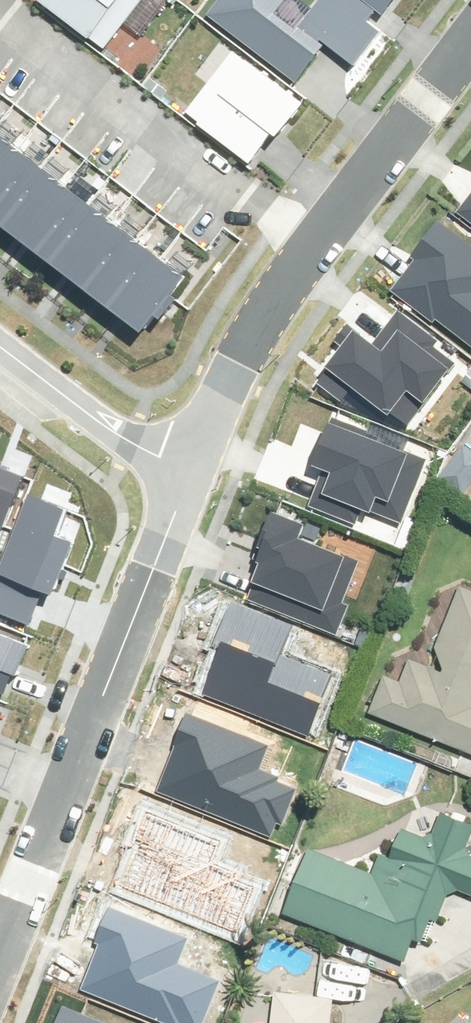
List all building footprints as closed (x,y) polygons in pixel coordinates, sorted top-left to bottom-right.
[(141,0),(46,0),(106,46),(141,0)] [(207,5),(300,78),(327,44),(355,66),(386,27),(367,12),(351,0),(318,0),(298,25),(275,7),(280,0),(211,0),(207,5)] [(367,12),(376,1),(387,9),(394,0),(351,0),(367,12)] [(236,34),(183,104),(256,159),(309,88),(236,34)] [(19,142),(0,128),(0,166),(19,142)] [(1,213),(43,161),(19,142),(0,166),(0,212),(1,213)] [(1,213),(25,232),(66,179),(43,161),(1,213)] [(25,232),(49,250),(90,198),(66,179),(25,232)] [(458,209),(470,218),(470,192),(458,209)] [(49,250),(73,269),(114,216),(90,198),(49,250)] [(394,286),(470,342),(470,235),(441,214),(413,252),(416,255),(394,286)] [(73,269),(97,287),(138,235),(114,216),(73,269)] [(97,287),(121,306),(162,253),(138,235),(97,287)] [(121,306),(145,324),(159,306),(166,312),(181,293),(174,287),(186,271),(162,253),(121,306)] [(359,320),(328,361),(393,407),(412,381),(432,396),(466,350),(401,303),(379,334),(359,320)] [(330,416),(315,453),(331,459),(313,501),(355,518),(365,494),(404,510),(426,457),(330,416)] [(465,493),(470,485),(470,447),(468,445),(442,476),(465,493)] [(1,531),(22,477),(0,469),(0,531),(1,531)] [(26,625),(39,594),(48,598),(69,544),(53,538),(64,508),(27,494),(0,563),(0,615),(26,625)] [(275,607),(334,627),(341,630),(352,600),(344,598),(359,553),(301,532),(306,517),(281,509),(249,598),(275,607)] [(464,584),(431,664),(413,657),(403,679),(387,673),(372,711),(470,751),(470,587),(464,584)] [(217,652),(201,693),(305,734),(328,677),(278,657),(290,626),(230,602),(211,650),(217,652)] [(13,647),(0,641),(0,680),(13,647)] [(183,713),(152,794),(268,838),(274,823),(282,826),(296,791),(276,783),(279,776),(259,768),(268,746),(183,713)] [(140,841),(120,886),(239,939),(260,890),(241,882),(245,873),(215,860),(222,842),(146,808),(133,838),(140,841)] [(470,845),(470,843),(470,821),(444,810),(436,831),(426,835),(406,827),(404,835),(395,857),(384,852),(376,872),(345,860),(316,849),(312,847),(298,882),(287,912),(375,947),(410,960),(419,936),(428,939),(436,917),(441,918),(451,892),(461,888),(470,892),(470,847),(470,845)] [(80,989),(161,1022),(203,1022),(219,985),(175,967),(186,942),(109,909),(94,944),(99,946),(80,989)] [(336,997),(322,995),(287,991),(293,987),(294,978),(289,972),(281,971),(273,976),(272,984),(280,994),(276,1022),(332,1022),(336,997)] [(62,1007),(56,1022),(103,1022),(62,1007)] [(469,1018),(464,1014),(455,1022),(470,1022),(470,1020),(469,1018)]
